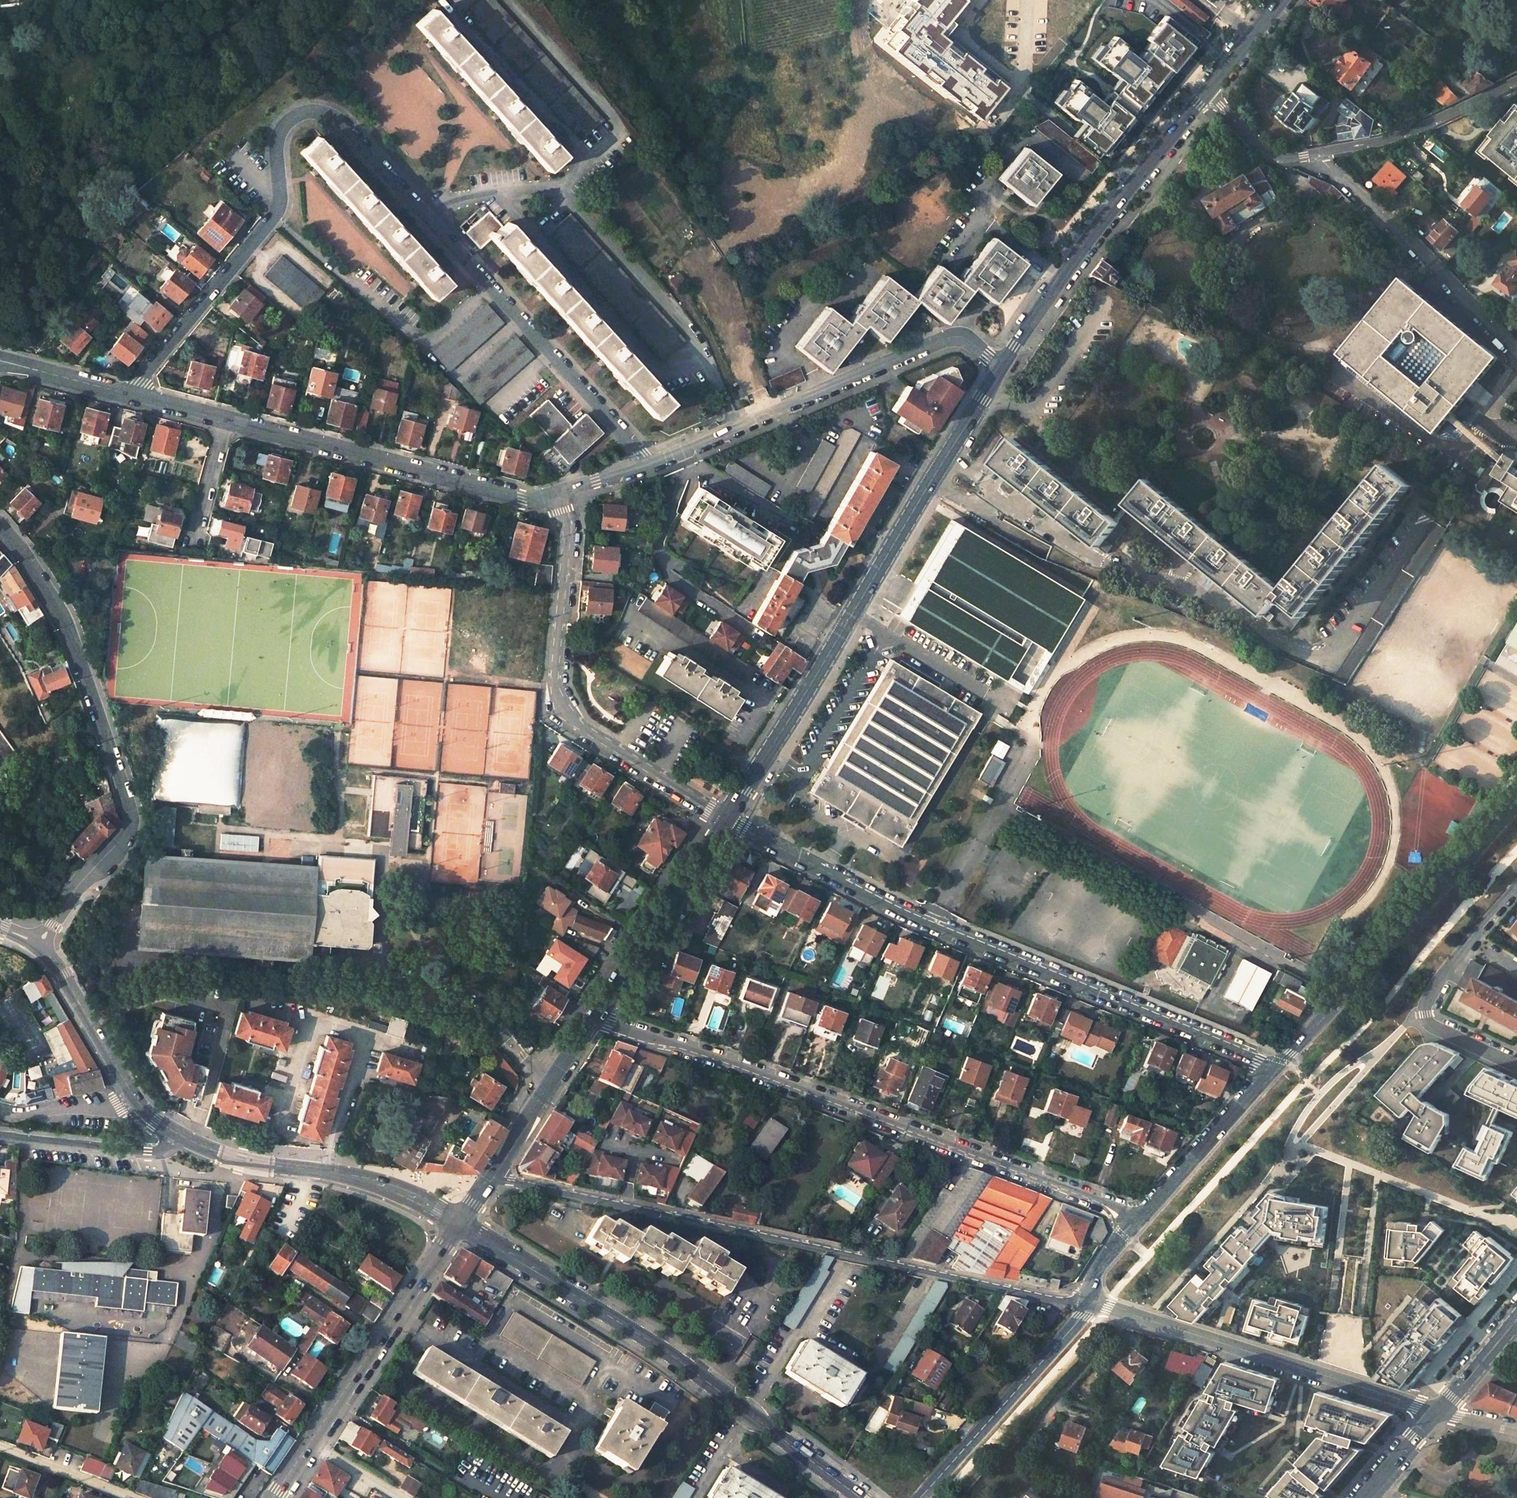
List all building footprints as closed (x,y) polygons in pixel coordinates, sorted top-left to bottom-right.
[(495,0),(481,0),(465,14),(580,140),(603,120),(495,0)] [(911,86),(933,104),(946,88),(967,61),(971,64),(1000,28),(984,16),(981,20),(973,14),(984,0),(946,0),(941,6),(933,0),(891,0),(945,43),(911,86)] [(1197,24),(1199,21),(1196,19),(1198,17),(1201,18),(1203,15),(1184,0),(1166,0),(1180,11),(1191,19),(1197,24)] [(1337,15),(1343,20),(1348,19),(1353,13),(1353,7),(1347,2),(1344,0),(1317,0),(1337,15)] [(564,154),(432,9),(414,25),(431,43),(464,80),(494,112),(524,145),(547,170),(564,154)] [(1137,107),(1191,40),(1163,17),(1144,41),(1151,46),(1137,63),(1125,53),(1127,50),(1112,38),(1104,48),(1100,45),(1098,47),(1102,50),(1092,62),(1105,72),(1106,72),(1121,84),(1102,107),(1087,95),(1088,93),(1073,81),(1065,91),(1063,89),(1061,91),(1065,95),(1055,107),(1070,118),(1071,116),(1081,124),(1075,132),(1100,153),(1128,118),(1124,115),(1133,104),(1137,107)] [(1092,62),(1102,50),(1098,47),(1089,59),(1092,62)] [(1353,50),(1332,76),(1352,92),(1372,65),(1353,50)] [(1470,85),(1479,92),(1494,85),(1481,75),(1470,85)] [(1428,94),(1447,108),(1461,101),(1440,82),(1428,94)] [(1296,96),(1280,117),(1297,131),(1301,127),(1307,131),(1328,105),(1305,87),(1297,97),(1296,96)] [(1055,107),(1065,95),(1061,91),(1051,103),(1055,107)] [(1383,134),(1346,103),(1339,112),(1348,120),(1346,126),(1338,127),(1342,142),(1374,136),(1383,134)] [(1509,124),(1505,121),(1491,138),(1495,141),(1484,153),(1516,180),(1516,115),(1509,124)] [(1047,120),(1032,128),(1089,174),(1099,162),(1095,159),(1070,138),(1047,120)] [(1100,153),(1075,132),(1070,138),(1095,159),(1100,153)] [(333,154),(318,136),(300,152),(432,299),(449,283),(433,265),(399,227),(368,193),(333,154)] [(1055,174),(1023,148),(997,181),(1029,207),(1055,174)] [(1407,178),(1390,163),(1375,181),(1394,198),(1397,195),(1395,192),(1407,178)] [(204,168),(198,174),(205,180),(211,174),(209,172),(204,168)] [(1267,183),(1272,180),(1270,176),(1265,179),(1260,171),(1259,171),(1259,170),(1258,170),(1248,177),(1248,176),(1206,202),(1224,233),(1235,226),(1236,224),(1266,206),(1266,207),(1277,200),(1270,191),(1272,190),(1267,183)] [(1332,186),(1311,177),(1309,183),(1323,194),(1332,186)] [(1492,199),(1478,188),(1463,206),(1478,218),(1492,199)] [(239,220),(220,204),(196,233),(216,249),(239,220)] [(503,228),(482,205),(460,226),(480,249),(490,239),(506,257),(540,294),(571,328),(606,367),(638,402),(653,418),(670,403),(508,223),(503,228)] [(685,339),(570,213),(556,226),(550,218),(540,227),(663,360),(685,339)] [(1459,234),(1467,240),(1473,232),(1459,220),(1453,228),(1446,222),(1430,240),(1443,252),(1459,234)] [(972,288),(992,303),(1024,263),(991,238),(957,281),(969,291),(972,288)] [(211,259),(195,245),(189,252),(185,248),(180,248),(174,255),(175,259),(179,263),(175,268),(193,283),(198,278),(196,277),(211,259)] [(1516,285),(1516,255),(1500,278),(1500,281),(1508,286),(1511,285),(1513,282),(1516,285)] [(323,291),(281,256),(263,276),(306,312),(323,291)] [(1113,273),(1099,263),(1088,277),(1109,287),(1115,279),(1111,276),(1113,273)] [(944,323),(969,291),(957,281),(937,265),(911,298),(915,301),(944,323)] [(191,283),(174,269),(158,288),(176,302),(191,283)] [(884,341),(915,301),(911,298),(883,276),(849,319),(861,328),(864,325),(884,341)] [(1341,354),(1435,432),(1446,419),(1452,413),(1496,358),(1402,281),(1341,354)] [(262,294),(249,284),(243,291),(256,302),(262,294)] [(243,291),(242,289),(228,306),(245,321),(247,318),(256,308),(259,304),(256,302),(243,291)] [(169,315),(150,298),(141,308),(145,312),(140,318),(156,331),(169,315)] [(503,323),(485,304),(431,353),(449,372),(503,323)] [(846,322),(825,306),(794,347),(826,372),(861,328),(849,319),(846,322)] [(256,308),(247,318),(254,324),(263,313),(256,308)] [(96,325),(82,312),(76,318),(57,338),(74,353),(92,332),(91,331),(96,325)] [(131,321),(125,329),(139,340),(145,333),(131,321)] [(139,347),(122,333),(108,350),(126,364),(139,347)] [(533,356),(515,337),(462,385),(480,405),(533,356)] [(265,356),(243,350),(237,373),(259,379),(265,356)] [(212,367),(191,361),(185,383),(206,389),(212,367)] [(335,374),(312,368),(305,390),(329,396),(335,374)] [(805,381),(799,368),(768,381),(773,394),(805,381)] [(949,388),(954,381),(949,369),(925,379),(914,384),(910,391),(902,387),(899,394),(889,413),(899,419),(896,424),(902,428),(913,434),(916,429),(921,432),(925,425),(931,429),(951,395),(954,391),(949,388)] [(273,375),(265,406),(286,412),(294,380),(273,375)] [(440,396),(454,400),(458,388),(446,377),(440,396)] [(398,385),(378,379),(370,407),(390,413),(398,385)] [(27,382),(23,394),(2,388),(0,396),(0,411),(6,412),(4,420),(23,426),(23,424),(29,405),(34,384),(27,382)] [(1466,397),(1474,403),(1486,389),(1478,383),(1466,397)] [(360,408),(354,406),(358,393),(335,387),(331,400),(325,420),(324,422),(353,431),(354,428),(360,408)] [(458,388),(454,400),(463,392),(458,388)] [(63,404),(38,398),(35,411),(31,423),(55,429),(63,404)] [(593,423),(583,413),(570,426),(555,409),(547,400),(529,416),(553,441),(550,444),(568,463),(601,432),(593,423)] [(724,412),(720,403),(711,406),(715,416),(724,412)] [(478,412),(456,405),(450,425),(472,432),(478,412)] [(354,428),(363,431),(368,414),(364,413),(366,409),(360,408),(354,428)] [(35,411),(30,409),(26,421),(31,423),(35,411)] [(107,415),(85,409),(79,430),(83,431),(81,440),(107,447),(113,426),(104,424),(107,415)] [(1452,413),(1446,419),(1472,440),(1496,459),(1498,457),(1500,453),(1477,434),(1452,413)] [(143,424),(123,417),(117,439),(137,445),(143,424)] [(422,424),(400,418),(394,441),(415,447),(422,424)] [(177,430),(156,425),(150,449),(171,454),(177,430)] [(811,522),(860,434),(851,429),(846,431),(836,447),(809,493),(797,514),(811,522)] [(485,442),(478,440),(474,454),(481,456),(485,442)] [(809,493),(836,447),(824,440),(797,486),(809,493)] [(1126,529),(1013,440),(993,466),(1098,549),(1099,548),(1106,554),(1126,529)] [(1515,473),(1506,468),(1510,462),(1515,454),(1515,453),(1516,452),(1516,451),(1515,450),(1515,449),(1515,448),(1513,447),(1512,446),(1511,446),(1510,445),(1509,445),(1508,445),(1507,445),(1506,446),(1505,446),(1504,447),(1503,453),(1500,458),(1498,457),(1496,459),(1489,470),(1509,483),(1499,499),(1502,501),(1503,499),(1514,505),(1512,507),(1513,508),(1515,506),(1516,507),(1516,470),(1515,473)] [(527,453),(506,446),(499,469),(521,475),(527,453)] [(846,545),(892,466),(871,454),(825,533),(843,544),(846,545)] [(288,461),(267,455),(261,477),(282,483),(288,461)] [(722,473),(761,499),(769,487),(729,462),(722,473)] [(1516,470),(1516,466),(1510,462),(1506,468),(1515,473),(1516,470)] [(1385,466),(1282,591),(1277,597),(1302,618),(1303,618),(1410,487),(1385,466)] [(344,509),(353,478),(330,472),(321,506),(336,510),(337,507),(344,509)] [(1147,481),(1126,506),(1261,616),(1277,597),(1282,591),(1147,481)] [(223,506),(246,511),(246,508),(256,511),(257,507),(258,506),(259,505),(260,504),(260,503),(260,501),(259,500),(259,499),(260,494),(251,492),(251,490),(229,484),(223,506)] [(317,490),(295,484),(290,507),(311,513),(317,490)] [(699,488),(679,518),(695,528),(692,532),(709,543),(711,538),(728,549),(725,553),(741,564),(744,559),(759,569),(778,539),(764,530),(762,534),(745,524),(748,520),(725,505),(722,509),(710,502),(713,497),(699,488)] [(9,503),(24,517),(39,502),(24,489),(9,503)] [(100,497),(76,491),(70,515),(93,521),(100,497)] [(419,497),(399,492),(393,514),(413,519),(419,497)] [(387,500),(365,494),(358,517),(381,523),(387,500)] [(1514,505),(1503,499),(1502,501),(1512,507),(1514,505)] [(446,503),(433,500),(426,527),(447,533),(454,507),(450,507),(449,509),(445,508),(446,503)] [(622,506),(602,504),(599,528),(620,529),(622,506)] [(155,520),(177,526),(180,516),(158,509),(155,520)] [(481,514),(465,509),(460,526),(467,528),(465,534),(481,538),(487,517),(481,515),(481,514)] [(1080,598),(949,519),(892,614),(1003,680),(1006,676),(1011,668),(1028,640),(1042,648),(1048,652),(1080,598)] [(177,526),(155,520),(152,531),(174,537),(177,526)] [(236,547),(239,536),(242,526),(220,521),(218,532),(227,535),(225,544),(236,547)] [(535,528),(516,522),(507,555),(535,562),(541,538),(535,528)] [(1346,685),(1445,530),(1434,522),(1333,679),(1346,685)] [(832,563),(843,544),(825,533),(817,545),(793,551),(780,573),(797,583),(805,569),(832,563)] [(244,536),(239,556),(253,560),(255,554),(268,558),(272,543),(244,536)] [(1134,553),(1125,546),(1122,551),(1131,558),(1134,553)] [(617,550),(593,548),(592,571),(615,573),(617,550)] [(33,599),(11,563),(3,554),(0,557),(0,571),(2,569),(13,589),(8,592),(18,608),(33,599)] [(411,568),(413,560),(406,558),(403,568),(411,570),(411,568)] [(92,569),(93,562),(70,560),(69,567),(92,569)] [(549,587),(550,567),(533,565),(531,585),(549,587)] [(778,576),(751,622),(767,633),(796,586),(797,583),(780,573),(778,576)] [(579,590),(587,591),(586,613),(592,613),(590,625),(605,627),(606,615),(609,615),(611,585),(580,582),(579,590)] [(691,600),(667,584),(655,602),(672,613),(676,607),(684,611),(691,600)] [(1290,632),(1302,618),(1277,597),(1261,616),(1269,622),(1273,619),(1290,632)] [(27,622),(42,613),(33,599),(18,608),(27,622)] [(755,670),(646,599),(638,611),(747,683),(755,670)] [(711,638),(727,649),(731,643),(739,647),(746,636),(722,620),(711,638)] [(1491,668),(1516,684),(1516,626),(1491,668)] [(1252,637),(1240,627),(1236,631),(1248,641),(1252,637)] [(776,661),(791,670),(798,673),(805,662),(784,648),(776,661)] [(1006,676),(1003,680),(1023,693),(1031,681),(1048,652),(1042,648),(1025,677),(1021,684),(1006,676)] [(689,696),(703,675),(691,667),(693,664),(681,657),(679,660),(668,653),(655,674),(689,696)] [(978,713),(889,660),(809,793),(898,847),(978,713)] [(67,679),(59,661),(27,674),(36,696),(48,692),(46,687),(67,679)] [(791,670),(776,661),(766,676),(781,686),(791,670)] [(715,683),(703,675),(689,696),(724,718),(738,697),(726,690),(728,687),(717,680),(715,683)] [(246,719),(158,714),(151,803),(240,809),(246,719)] [(271,722),(251,721),(250,731),(270,733),(271,722)] [(0,730),(0,755),(9,767),(21,759),(0,730)] [(558,744),(576,756),(580,750),(562,738),(558,744)] [(578,758),(559,746),(549,763),(567,774),(578,758)] [(989,758),(976,780),(990,788),(993,782),(991,781),(1000,765),(989,758)] [(572,780),(598,796),(611,775),(586,759),(572,780)] [(424,780),(372,776),(367,838),(405,840),(405,848),(419,849),(424,780)] [(1503,796),(1516,782),(1511,778),(1498,791),(1503,796)] [(639,796),(622,786),(611,803),(628,814),(639,796)] [(109,792),(86,804),(92,821),(69,845),(82,858),(119,822),(113,810),(109,792)] [(683,835),(669,825),(667,828),(653,818),(636,846),(650,855),(642,866),(653,874),(672,846),(674,848),(683,835)] [(291,820),(281,819),(280,828),(290,829),(291,820)] [(219,835),(219,851),(257,851),(257,834),(219,835)] [(314,869),(314,866),(190,857),(190,849),(181,849),(181,856),(149,854),(145,853),(137,949),(261,959),(260,967),(270,968),(271,960),(307,963),(308,955),(313,875),(314,869)] [(600,856),(584,879),(604,892),(619,870),(600,856)] [(313,875),(308,955),(325,956),(326,945),(366,948),(368,945),(369,925),(368,922),(377,915),(370,907),(373,861),(318,857),(317,870),(314,869),(313,875)] [(750,872),(732,862),(719,886),(737,895),(750,872)] [(784,884),(765,874),(756,891),(758,892),(751,904),(773,915),(778,906),(780,903),(776,901),(784,884)] [(560,894),(553,890),(552,891),(546,886),(536,902),(555,915),(547,927),(562,937),(568,926),(572,929),(577,917),(574,916),(575,912),(564,904),(567,900),(559,895),(560,894)] [(778,906),(806,920),(816,900),(788,886),(780,903),(778,906)] [(715,948),(736,908),(722,900),(715,914),(713,912),(706,926),(708,927),(700,942),(715,948)] [(829,901),(818,922),(839,933),(836,940),(843,944),(846,938),(857,916),(829,901)] [(568,994),(574,986),(528,954),(530,934),(539,935),(541,923),(523,911),(519,960),(521,961),(555,985),(568,994)] [(610,929),(577,917),(572,929),(604,939),(610,929)] [(839,933),(818,922),(815,929),(836,940),(839,933)] [(882,935),(862,924),(851,944),(863,951),(858,961),(867,965),(872,955),(882,935)] [(1188,939),(1164,926),(1149,955),(1167,965),(1166,967),(1154,970),(1150,976),(1153,978),(1156,978),(1158,984),(1160,984),(1166,987),(1165,991),(1169,993),(1173,990),(1176,992),(1176,996),(1180,998),(1182,995),(1184,996),(1186,995),(1188,996),(1188,1000),(1192,1002),(1195,1000),(1197,1001),(1204,989),(1207,991),(1213,981),(1217,981),(1219,976),(1217,973),(1219,969),(1223,970),(1226,966),(1223,962),(1227,954),(1223,951),(1223,947),(1218,944),(1214,947),(1212,946),(1213,941),(1208,939),(1204,942),(1203,941),(1203,936),(1198,933),(1195,937),(1191,934),(1188,939)] [(882,955),(902,964),(898,974),(906,978),(920,947),(898,937),(895,945),(888,942),(882,955)] [(592,957),(598,948),(575,940),(574,945),(592,957)] [(698,960),(676,951),(668,973),(690,981),(698,960)] [(954,961),(935,953),(928,970),(947,978),(954,961)] [(1268,972),(1242,959),(1223,997),(1250,1009),(1268,972)] [(1458,986),(1470,993),(1477,978),(1480,980),(1486,968),(1473,960),(1458,986)] [(552,990),(555,985),(521,961),(517,968),(537,982),(536,983),(544,989),(546,986),(552,990)] [(732,972),(710,964),(702,985),(724,993),(732,972)] [(1486,968),(1480,980),(1516,1000),(1516,1001),(1516,981),(1488,964),(1486,968)] [(979,992),(987,975),(966,966),(955,993),(967,998),(971,989),(979,992)] [(1273,982),(1275,983),(1288,990),(1289,989),(1306,998),(1310,991),(1300,986),(1302,983),(1278,972),(1273,982)] [(42,974),(23,987),(31,1003),(51,990),(42,974)] [(774,989),(746,978),(738,998),(766,1008),(774,989)] [(1486,1012),(1505,1023),(1516,1000),(1480,980),(1477,978),(1470,993),(1466,1001),(1486,1012)] [(1010,1010),(1017,992),(990,981),(978,1009),(985,1012),(984,1014),(992,1017),(991,1019),(1012,1027),(1018,1013),(1010,1010)] [(555,985),(552,990),(546,986),(544,989),(531,1008),(550,1020),(568,994),(555,985)] [(976,1001),(979,992),(971,989),(967,998),(976,1001)] [(1289,989),(1288,990),(1286,995),(1280,1005),(1301,1015),(1303,1011),(1309,999),(1306,998),(1289,989)] [(779,1016),(804,1025),(814,1002),(788,992),(779,1016)] [(1046,1023),(1055,1002),(1034,993),(1025,1014),(1046,1023)] [(1318,1004),(1317,1003),(1309,999),(1303,1011),(1309,1014),(1318,1004)] [(1516,1000),(1505,1023),(1516,1030),(1516,1001),(1516,1000)] [(823,1005),(815,1025),(837,1034),(845,1014),(823,1005)] [(247,1013),(240,1011),(234,1032),(246,1036),(245,1038),(269,1046),(270,1044),(281,1048),(288,1027),(282,1024),(283,1021),(270,1017),(269,1018),(259,1015),(260,1013),(248,1009),(247,1013)] [(1117,1033),(1088,1021),(1062,1010),(1055,1027),(1054,1027),(1050,1037),(1056,1039),(1059,1031),(1060,1032),(1059,1035),(1078,1043),(1079,1042),(1081,1043),(1089,1047),(1093,1045),(1094,1041),(1110,1048),(1117,1033)] [(157,1026),(152,1042),(150,1051),(155,1053),(157,1056),(153,1059),(169,1086),(173,1084),(174,1087),(173,1092),(183,1094),(184,1092),(188,1093),(187,1096),(199,1100),(207,1067),(192,1063),(191,1066),(187,1065),(189,1058),(186,1056),(190,1043),(188,1042),(194,1021),(163,1012),(159,1026),(157,1026)] [(408,1022),(393,1017),(387,1033),(402,1038),(408,1022)] [(859,1018),(851,1038),(873,1047),(881,1027),(859,1018)] [(56,1099),(105,1086),(100,1070),(69,1019),(59,1025),(78,1065),(80,1070),(55,1076),(54,1076),(57,1089),(54,1090),(56,1099)] [(1255,1023),(1249,1036),(1255,1039),(1262,1026),(1255,1023)] [(520,1033),(514,1038),(527,1054),(533,1049),(532,1048),(520,1033)] [(348,1042),(327,1036),(324,1047),(320,1046),(312,1072),(316,1073),(309,1096),(305,1095),(297,1120),(301,1121),(298,1132),(319,1139),(321,1132),(323,1132),(327,1120),(326,1119),(329,1108),(330,1108),(334,1096),(332,1095),(336,1083),(338,1084),(342,1071),(340,1071),(343,1061),(345,1061),(349,1049),(346,1048),(348,1042)] [(1109,1052),(1110,1048),(1094,1041),(1093,1045),(1109,1052)] [(597,1081),(630,1096),(639,1077),(653,1084),(658,1075),(657,1074),(664,1058),(614,1042),(610,1052),(597,1081)] [(1173,1050),(1154,1042),(1149,1055),(1145,1053),(1142,1061),(1144,1072),(1161,1079),(1173,1050)] [(1415,1058),(1378,1100),(1404,1122),(1412,1112),(1419,1118),(1406,1142),(1433,1157),(1444,1137),(1450,1137),(1449,1118),(1426,1105),(1421,1101),(1458,1057),(1436,1047),(1434,1047),(1432,1046),(1428,1047),(1425,1048),(1422,1049),(1419,1052),(1415,1058)] [(494,1048),(490,1051),(503,1067),(500,1069),(511,1081),(517,1076),(494,1048)] [(418,1063),(382,1051),(375,1071),(411,1083),(418,1063)] [(1190,1086),(1193,1079),(1195,1080),(1202,1062),(1181,1053),(1174,1071),(1176,1072),(1173,1078),(1190,1086)] [(980,1087),(989,1065),(966,1057),(958,1079),(980,1087)] [(11,1066),(0,1058),(0,1087),(11,1066)] [(867,1083),(894,1095),(902,1077),(900,1075),(904,1066),(888,1058),(883,1069),(880,1067),(874,1081),(869,1079),(867,1083)] [(1224,1076),(1225,1072),(1205,1063),(1195,1088),(1201,1091),(1202,1089),(1216,1095),(1224,1076)] [(78,1065),(73,1064),(54,1072),(55,1076),(80,1070),(78,1065)] [(1229,1064),(1225,1072),(1224,1076),(1231,1079),(1236,1067),(1229,1064)] [(26,1069),(29,1079),(39,1076),(35,1066),(26,1069)] [(1003,1070),(993,1097),(1007,1102),(1009,1097),(1017,1100),(1025,1079),(1003,1070)] [(1488,1070),(1472,1088),(1470,1094),(1469,1097),(1495,1109),(1487,1127),(1490,1129),(1479,1156),(1467,1150),(1457,1169),(1489,1183),(1500,1156),(1505,1158),(1515,1135),(1495,1126),(1502,1111),(1516,1118),(1516,1083),(1488,1070)] [(501,1087),(482,1073),(468,1093),(488,1107),(501,1087)] [(926,1109),(932,1097),(935,1099),(940,1088),(916,1078),(906,1100),(926,1109)] [(231,1084),(219,1080),(212,1101),(217,1104),(217,1106),(254,1118),(255,1115),(261,1117),(268,1095),(255,1091),(256,1089),(231,1081),(231,1084)] [(1065,1120),(1082,1126),(1088,1111),(1071,1104),(1074,1097),(1052,1088),(1044,1110),(1065,1118),(1065,1120)] [(48,1101),(45,1090),(25,1094),(25,1095),(22,1096),(23,1100),(26,1099),(27,1106),(48,1101)] [(408,1091),(406,1104),(433,1109),(430,1114),(439,1119),(451,1099),(408,1091)] [(199,1100),(187,1096),(188,1093),(184,1092),(183,1094),(181,1101),(198,1105),(199,1100)] [(631,1108),(619,1102),(608,1121),(642,1136),(648,1122),(628,1113),(631,1108)] [(1111,1124),(1117,1106),(1110,1103),(1103,1121),(1111,1124)] [(491,1114),(473,1141),(467,1137),(460,1148),(455,1145),(441,1163),(422,1160),(416,1159),(410,1168),(409,1170),(475,1173),(509,1122),(498,1117),(491,1114)] [(556,1144),(563,1133),(568,1125),(551,1114),(532,1143),(551,1154),(556,1144)] [(748,1114),(742,1123),(752,1128),(758,1119),(748,1114)] [(1140,1144),(1148,1123),(1125,1115),(1121,1127),(1129,1130),(1126,1139),(1140,1144)] [(601,1119),(597,1127),(603,1130),(607,1123),(601,1119)] [(784,1131),(769,1120),(748,1150),(764,1161),(784,1131)] [(658,1124),(651,1140),(684,1156),(693,1136),(680,1130),(678,1133),(658,1124)] [(1165,1153),(1173,1133),(1152,1125),(1144,1145),(1165,1153)] [(427,1139),(408,1128),(391,1158),(410,1168),(416,1159),(427,1139)] [(563,1133),(556,1144),(561,1147),(578,1157),(586,1161),(591,1152),(597,1142),(577,1130),(572,1138),(563,1133)] [(342,1154),(347,1143),(340,1140),(338,1144),(336,1144),(333,1150),(342,1154)] [(869,1149),(858,1141),(851,1151),(854,1152),(843,1169),(860,1180),(863,1175),(879,1186),(897,1160),(884,1152),(881,1157),(875,1152),(876,1150),(871,1146),(869,1149)] [(539,1178),(544,1170),(552,1156),(554,1157),(561,1147),(556,1144),(551,1154),(532,1143),(517,1167),(518,1173),(539,1178)] [(601,1154),(591,1152),(586,1161),(579,1172),(618,1181),(622,1163),(601,1158),(601,1154)] [(1074,1155),(1071,1162),(1085,1168),(1088,1160),(1074,1155)] [(711,1190),(722,1174),(719,1172),(712,1168),(711,1167),(694,1156),(683,1172),(698,1181),(711,1190)] [(586,1161),(578,1157),(563,1184),(572,1186),(579,1172),(586,1161)] [(17,1165),(6,1163),(5,1168),(0,1167),(0,1193),(6,1194),(5,1201),(17,1203),(17,1165)] [(716,1163),(712,1168),(719,1172),(723,1167),(716,1163)] [(640,1167),(636,1185),(669,1192),(678,1171),(662,1168),(662,1171),(640,1167)] [(544,1170),(539,1178),(552,1181),(554,1176),(544,1170)] [(940,1190),(895,1257),(915,1262),(928,1265),(932,1266),(944,1247),(991,1178),(970,1170),(952,1197),(940,1190)] [(879,1186),(863,1175),(860,1180),(859,1181),(875,1192),(879,1186)] [(1015,1229),(1038,1195),(991,1178),(944,1247),(960,1253),(950,1269),(955,1270),(984,1276),(1015,1229)] [(711,1190),(698,1181),(686,1198),(699,1207),(711,1190)] [(252,1245),(271,1206),(254,1198),(259,1189),(250,1184),(244,1182),(242,1187),(240,1192),(247,1196),(237,1216),(250,1222),(241,1240),(252,1245)] [(875,1220),(894,1233),(915,1201),(897,1188),(875,1220)] [(209,1195),(180,1192),(178,1217),(163,1215),(160,1252),(193,1255),(194,1237),(205,1237),(209,1195)] [(1235,1233),(1224,1245),(1246,1265),(1274,1233),(1276,1234),(1323,1241),(1328,1205),(1288,1200),(1289,1198),(1272,1192),(1254,1212),(1257,1215),(1256,1216),(1260,1220),(1249,1232),(1245,1228),(1238,1236),(1235,1233)] [(1038,1195),(1015,1229),(1025,1235),(1049,1200),(1038,1195)] [(237,1197),(227,1197),(227,1207),(233,1208),(237,1197)] [(1092,1216),(1061,1204),(1048,1239),(1076,1249),(1082,1234),(1085,1234),(1092,1216)] [(752,1225),(754,1211),(733,1206),(729,1221),(752,1225)] [(754,1211),(752,1225),(757,1227),(760,1212),(754,1211)] [(628,1255),(638,1239),(612,1223),(609,1227),(598,1220),(585,1242),(597,1250),(595,1252),(603,1257),(605,1252),(623,1263),(628,1255)] [(1430,1226),(1390,1222),(1386,1264),(1413,1267),(1444,1231),(1433,1222),(1430,1226)] [(1001,1280),(1003,1271),(1004,1268),(1015,1270),(1036,1242),(1025,1235),(1015,1229),(984,1276),(1001,1280)] [(681,1267),(689,1253),(664,1238),(661,1241),(643,1230),(638,1239),(628,1255),(635,1259),(636,1257),(647,1264),(646,1265),(654,1270),(656,1266),(675,1278),(681,1267)] [(1505,1273),(1515,1260),(1489,1239),(1487,1242),(1476,1233),(1465,1247),(1478,1257),(1476,1259),(1474,1258),(1453,1285),(1478,1305),(1492,1289),(1505,1273)] [(689,1253),(681,1267),(699,1278),(697,1282),(705,1287),(706,1285),(717,1292),(716,1293),(724,1298),(739,1272),(719,1260),(722,1256),(696,1241),(689,1253)] [(1246,1265),(1224,1245),(1206,1264),(1214,1271),(1207,1280),(1199,1272),(1164,1311),(1194,1321),(1246,1265)] [(287,1246),(271,1269),(281,1276),(287,1268),(345,1306),(355,1292),(295,1252),(287,1246)] [(504,1293),(511,1281),(461,1251),(450,1268),(443,1278),(459,1288),(469,1272),(504,1293)] [(823,1257),(818,1265),(826,1269),(832,1259),(823,1257)] [(403,1281),(369,1258),(359,1271),(393,1295),(403,1281)] [(1320,1311),(1319,1316),(1325,1317),(1332,1318),(1345,1320),(1359,1323),(1363,1323),(1370,1324),(1370,1319),(1364,1318),(1360,1317),(1357,1317),(1353,1316),(1359,1264),(1346,1263),(1339,1314),(1335,1314),(1332,1313),(1326,1312),(1320,1311)] [(119,1310),(142,1312),(142,1304),(174,1307),(176,1283),(145,1280),(145,1272),(123,1270),(123,1278),(119,1278),(120,1264),(62,1264),(61,1273),(19,1269),(18,1271),(9,1313),(26,1315),(29,1294),(120,1302),(119,1310)] [(826,1269),(818,1265),(816,1267),(782,1323),(792,1329),(827,1273),(826,1269)] [(804,1266),(798,1275),(806,1280),(812,1271),(804,1266)] [(1044,1283),(1045,1281),(1003,1271),(1001,1280),(1043,1289),(1044,1283)] [(1050,1281),(1049,1284),(1047,1290),(1055,1291),(1056,1283),(1053,1282),(1050,1281)] [(894,1374),(947,1287),(946,1284),(935,1282),(883,1368),(894,1374)] [(431,1296),(482,1328),(490,1315),(440,1284),(436,1289),(431,1296)] [(345,1306),(373,1326),(382,1311),(371,1304),(371,1303),(355,1292),(345,1306)] [(1269,1303),(1254,1299),(1245,1329),(1259,1334),(1261,1327),(1268,1330),(1267,1337),(1283,1342),(1284,1338),(1298,1343),(1310,1309),(1271,1296),(1269,1303)] [(382,1311),(387,1305),(375,1297),(371,1303),(371,1304),(382,1311)] [(302,1314),(317,1324),(314,1328),(312,1327),(304,1337),(313,1343),(319,1335),(335,1346),(348,1327),(329,1314),(332,1311),(313,1298),(302,1314)] [(1010,1298),(994,1322),(1010,1332),(1029,1302),(1010,1298)] [(1440,1300),(1431,1309),(1420,1300),(1406,1317),(1417,1326),(1404,1341),(1393,1332),(1381,1347),(1392,1357),(1373,1380),(1408,1391),(1436,1357),(1463,1324),(1466,1321),(1440,1300)] [(979,1314),(962,1303),(949,1322),(967,1333),(979,1314)] [(498,1336),(580,1385),(594,1362),(512,1313),(498,1336)] [(223,1354),(232,1335),(216,1327),(207,1345),(223,1354)] [(298,1351),(263,1328),(251,1347),(285,1370),(298,1351)] [(101,1340),(59,1336),(52,1410),(55,1410),(95,1414),(101,1340)] [(803,1342),(784,1373),(840,1407),(859,1376),(803,1342)] [(1131,1343),(1112,1368),(1132,1383),(1151,1357),(1131,1343)] [(565,1433),(426,1349),(417,1363),(420,1365),(415,1374),(551,1455),(565,1433)] [(910,1374),(933,1388),(949,1364),(925,1349),(910,1374)] [(1217,1360),(1209,1355),(1206,1360),(1214,1365),(1217,1360)] [(306,1356),(293,1375),(314,1390),(328,1370),(306,1356)] [(338,1377),(346,1366),(337,1360),(329,1371),(338,1377)] [(1185,1431),(1167,1462),(1204,1474),(1218,1449),(1214,1447),(1218,1441),(1222,1443),(1243,1407),(1237,1405),(1239,1398),(1271,1408),(1281,1376),(1227,1360),(1223,1366),(1210,1389),(1212,1390),(1210,1397),(1206,1395),(1189,1425),(1191,1426),(1188,1432),(1185,1431)] [(1490,1381),(1472,1403),(1516,1414),(1516,1392),(1490,1381)] [(273,1382),(270,1387),(269,1386),(261,1397),(279,1410),(275,1416),(290,1426),(307,1401),(273,1382)] [(1387,1413),(1339,1398),(1340,1394),(1321,1388),(1314,1411),(1311,1421),(1330,1427),(1328,1435),(1317,1431),(1316,1433),(1311,1439),(1303,1447),(1297,1455),(1294,1458),(1298,1462),(1293,1468),(1289,1464),(1284,1470),(1280,1475),(1267,1490),(1277,1497),(1315,1497),(1360,1445),(1360,1444),(1361,1440),(1362,1436),(1366,1437),(1379,1423),(1387,1413)] [(184,1391),(174,1411),(162,1438),(183,1455),(202,1430),(229,1449),(254,1465),(269,1476),(295,1440),(278,1429),(270,1442),(258,1442),(184,1391)] [(903,1398),(893,1394),(886,1417),(895,1420),(894,1425),(912,1431),(917,1416),(899,1411),(903,1398)] [(411,1426),(408,1424),(412,1416),(380,1396),(367,1418),(395,1434),(399,1427),(405,1431),(408,1430),(411,1426)] [(929,1406),(912,1401),(910,1408),(927,1414),(929,1406)] [(654,1436),(669,1411),(654,1402),(644,1418),(618,1403),(613,1411),(614,1412),(590,1452),(599,1457),(599,1456),(618,1467),(618,1468),(629,1474),(652,1435),(654,1436)] [(270,1421),(250,1408),(245,1404),(234,1419),(260,1437),(270,1421)] [(1379,1423),(1366,1437),(1369,1440),(1391,1414),(1387,1413),(1379,1423)] [(408,1424),(411,1426),(417,1430),(422,1422),(412,1416),(408,1424)] [(1078,1450),(1087,1423),(1068,1416),(1059,1443),(1078,1450)] [(53,1423),(49,1432),(26,1424),(18,1443),(41,1452),(47,1438),(58,1442),(64,1427),(53,1423)] [(338,1439),(368,1457),(378,1441),(348,1423),(338,1439)] [(1140,1452),(1143,1445),(1150,1447),(1155,1433),(1132,1426),(1131,1430),(1118,1426),(1111,1447),(1126,1452),(1128,1448),(1140,1452)] [(380,1442),(376,1449),(405,1468),(410,1460),(380,1442)] [(1300,1444),(1294,1452),(1297,1455),(1303,1447),(1300,1444)] [(1315,1497),(1320,1497),(1327,1490),(1363,1447),(1360,1445),(1315,1497)] [(146,1455),(128,1446),(117,1468),(135,1478),(146,1455)] [(254,1465),(229,1449),(224,1456),(223,1455),(207,1478),(208,1479),(199,1494),(212,1497),(230,1497),(232,1496),(230,1494),(246,1472),(248,1473),(254,1465)] [(152,1458),(146,1455),(135,1478),(140,1481),(152,1458)] [(83,1471),(102,1478),(106,1466),(88,1459),(83,1471)] [(309,1483),(332,1497),(333,1497),(346,1478),(322,1462),(315,1473),(309,1483)] [(106,1466),(102,1478),(111,1481),(116,1470),(106,1466)] [(36,1476),(20,1470),(19,1471),(14,1469),(13,1471),(7,1469),(0,1488),(27,1497),(29,1497),(36,1476)] [(725,1470),(708,1497),(771,1497),(725,1470)] [(248,1473),(246,1472),(230,1494),(232,1496),(248,1473)] [(1099,1497),(1110,1497),(1111,1496),(1118,1497),(1144,1497),(1145,1494),(1142,1493),(1144,1487),(1106,1474),(1099,1497)] [(421,1484),(407,1476),(399,1489),(413,1497),(421,1484)] [(156,1497),(177,1497),(179,1494),(142,1483),(138,1491),(156,1497)] [(309,1483),(307,1487),(303,1492),(298,1497),(332,1497),(309,1483)] [(673,1497),(687,1497),(693,1489),(683,1483),(673,1497)]
